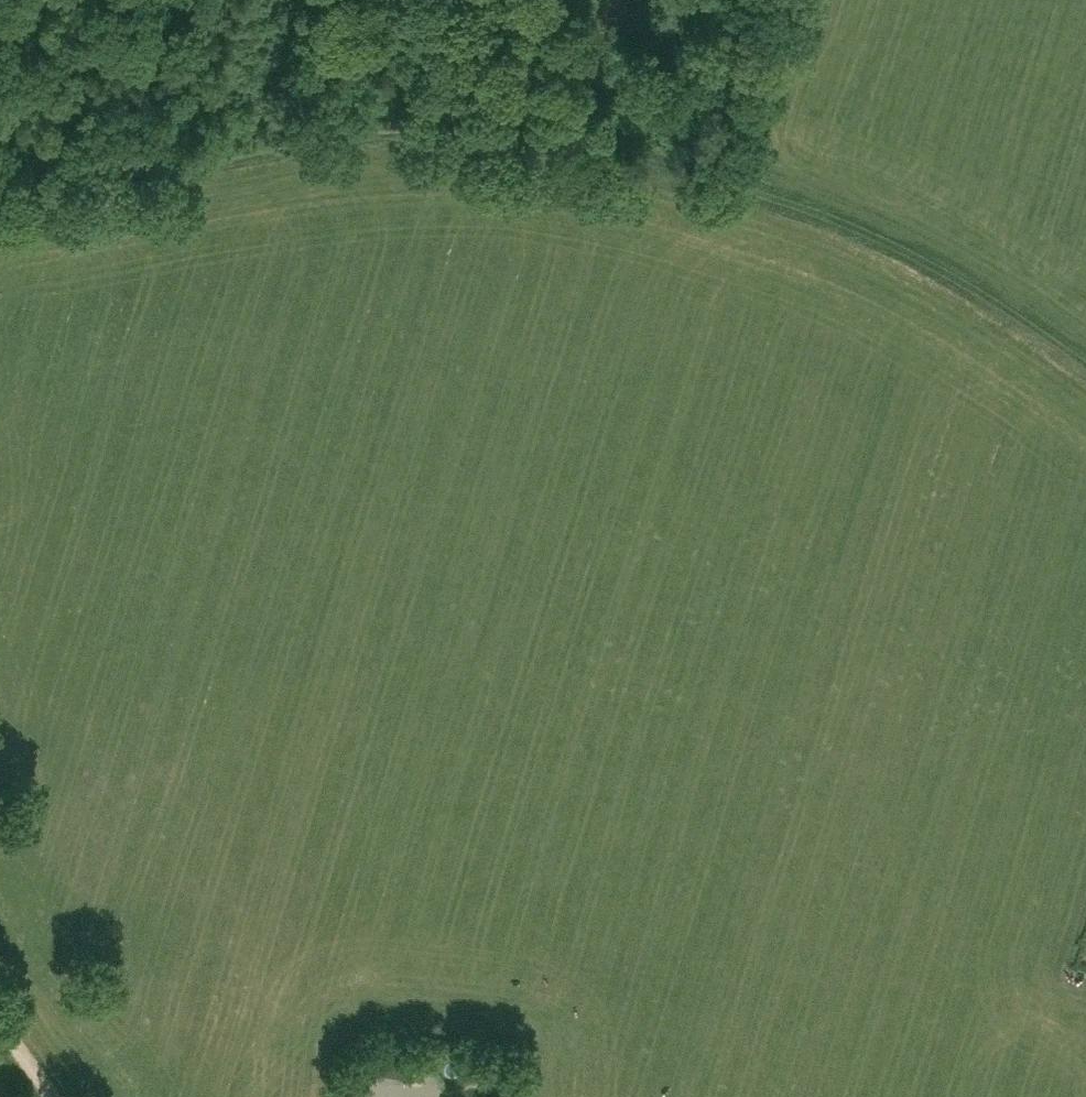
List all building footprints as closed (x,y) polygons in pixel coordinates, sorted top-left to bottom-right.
[(355,1073),(377,1076),(376,1080),(405,1083),(409,1054),(380,1050),(379,1055),(357,1053),(355,1073)]
